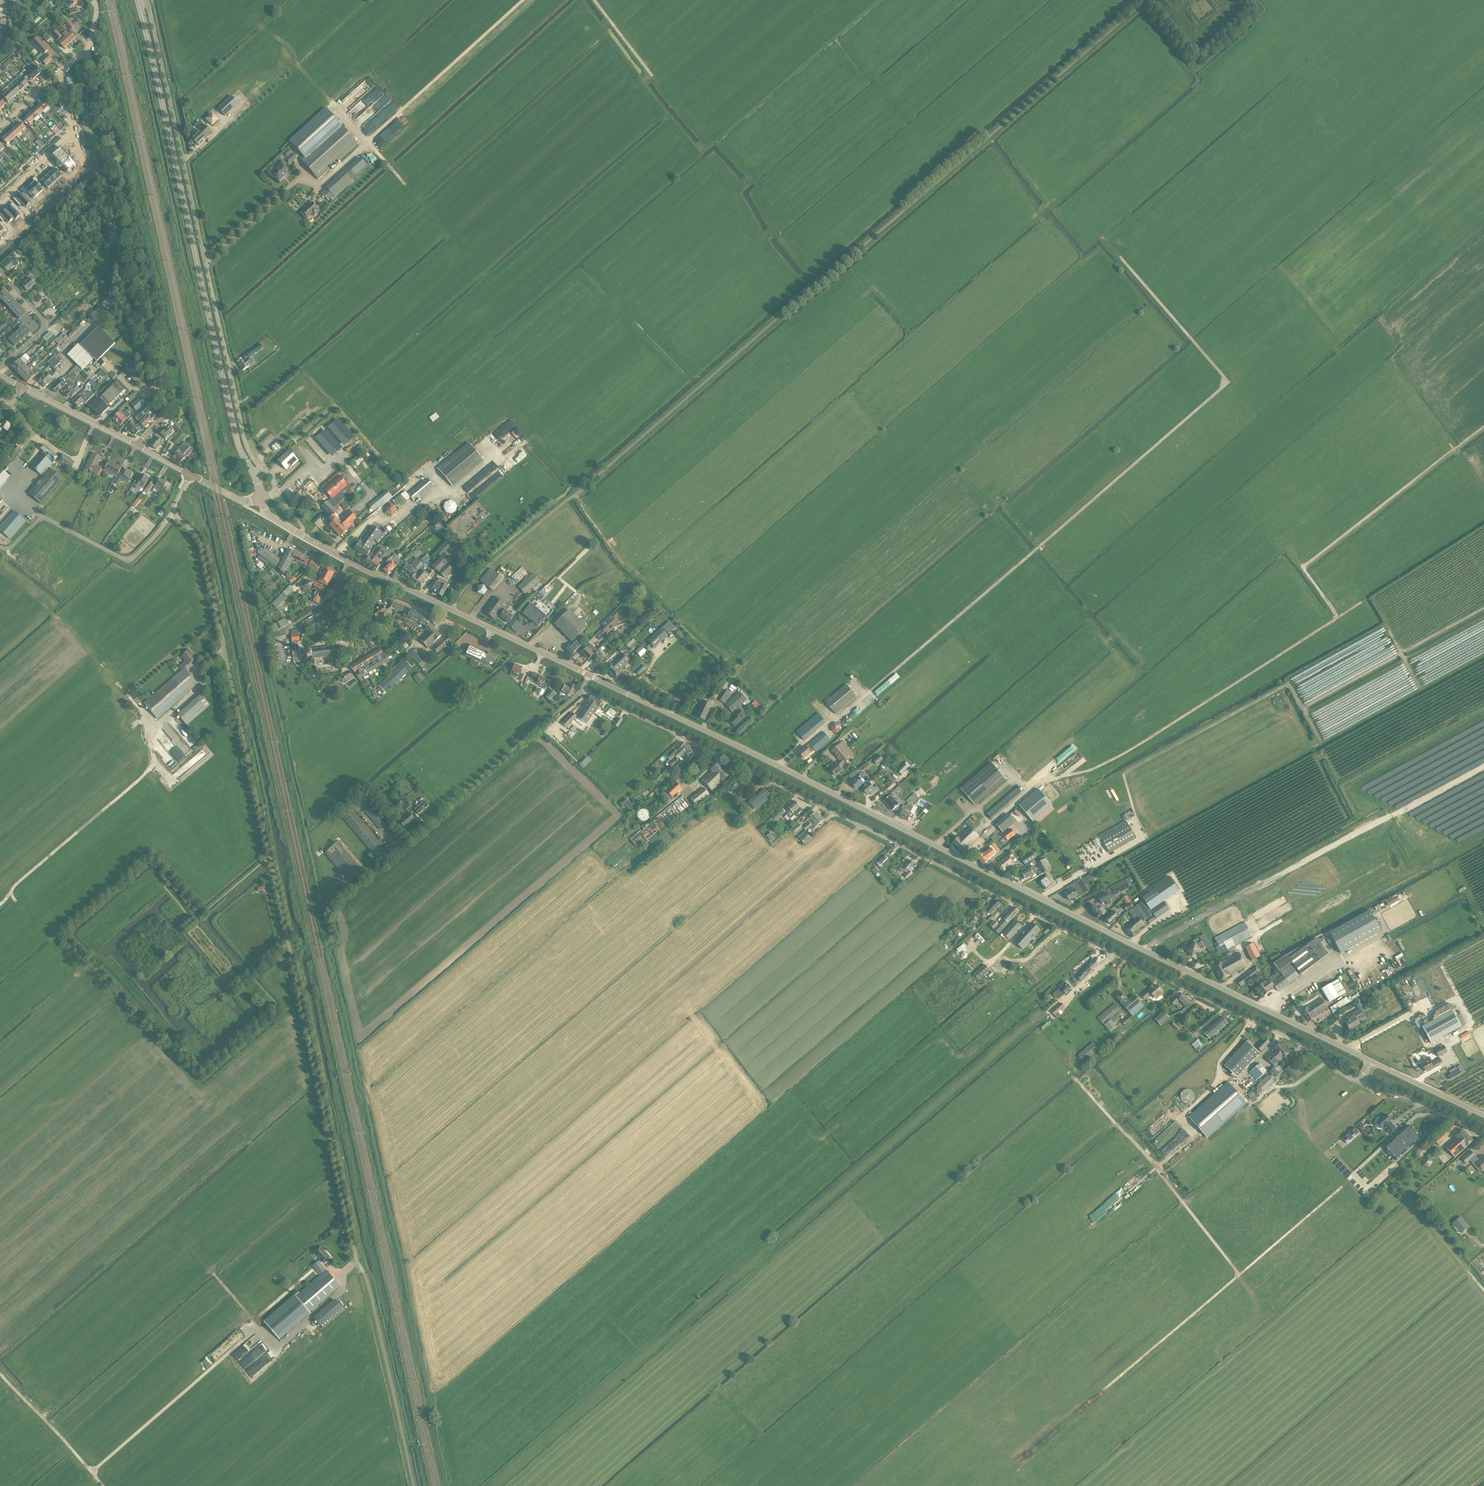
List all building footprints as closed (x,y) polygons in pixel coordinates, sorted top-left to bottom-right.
[(77,0),(67,0),(68,2),(70,2),(71,6),(69,6),(71,13),(77,12),(76,5),(78,4),(77,0)] [(71,30),(75,27),(69,21),(66,24),(71,30)] [(67,31),(63,35),(70,43),(76,37),(77,36),(72,30),(71,32),(70,32),(69,33),(67,31)] [(58,31),(55,34),(53,35),(55,37),(58,40),(57,40),(59,42),(65,48),(70,43),(63,35),(62,35),(58,31)] [(41,63),(43,61),(46,65),(52,59),(46,52),(49,49),(38,37),(32,42),(42,53),(36,58),(41,63)] [(7,67),(13,61),(10,58),(4,64),(7,67)] [(39,66),(35,61),(32,63),(34,65),(30,68),(31,69),(37,76),(41,72),(37,68),(39,66)] [(22,72),(25,75),(27,77),(28,78),(30,76),(33,79),(37,76),(31,69),(30,68),(26,71),(25,70),(22,72)] [(25,75),(22,72),(16,78),(24,87),(28,84),(26,81),(28,78),(27,77),(25,75)] [(16,78),(12,82),(14,84),(20,91),(24,87),(16,78)] [(10,88),(16,95),(20,91),(14,84),(12,82),(7,86),(10,88)] [(10,88),(8,90),(6,88),(4,89),(12,98),(16,95),(10,88)] [(2,91),(4,93),(2,95),(8,102),(12,98),(4,89),(2,91)] [(231,97),(217,109),(224,117),(237,104),(231,97)] [(39,106),(43,111),(48,107),(43,102),(39,106)] [(39,106),(34,111),(39,115),(43,111),(39,106)] [(319,179),(358,143),(340,123),(326,108),(290,141),(304,156),(300,159),(319,179)] [(39,115),(34,111),(30,115),(34,120),(39,115)] [(34,120),(30,115),(25,119),(30,124),(34,120)] [(16,127),(21,132),(26,127),(21,122),(16,127)] [(55,124),(51,128),(56,134),(60,130),(55,124)] [(198,144),(205,138),(206,138),(212,132),(205,125),(199,130),(198,129),(193,133),(195,135),(192,138),(198,144)] [(21,132),(16,127),(12,131),(16,136),(18,134),(20,136),(21,136),(23,134),(21,132)] [(12,131),(7,135),(12,140),(16,136),(12,131)] [(12,140),(7,135),(3,139),(7,144),(12,140)] [(59,136),(41,153),(43,155),(61,139),(59,136)] [(41,148),(44,145),(38,139),(36,142),(41,148)] [(62,147),(52,156),(67,173),(77,163),(62,147)] [(288,149),(284,153),(288,157),(292,153),(288,149)] [(290,164),(297,158),(292,153),(285,159),(290,164)] [(360,157),(330,185),(338,194),(368,166),(360,157)] [(285,175),(288,172),(285,169),(288,167),(282,160),(278,164),(280,166),(273,172),(279,179),(284,175),(285,175)] [(55,169),(51,173),(57,180),(62,176),(55,169)] [(51,173),(46,177),(53,184),(57,180),(51,173)] [(20,174),(12,181),(14,184),(22,177),(20,174)] [(35,181),(30,186),(38,194),(42,190),(38,185),(41,183),(34,175),(32,178),(35,181)] [(46,177),(41,181),(48,188),(53,184),(46,177)] [(334,197),(338,194),(330,185),(326,188),(326,189),(333,196),(334,197)] [(22,186),(20,189),(26,196),(29,194),(33,198),(36,196),(36,197),(39,195),(38,194),(30,186),(26,190),(22,186)] [(15,196),(13,198),(19,206),(22,203),(26,207),(31,203),(23,194),(18,199),(15,196)] [(13,207),(8,212),(14,218),(15,220),(21,215),(17,211),(20,209),(13,202),(10,204),(13,207)] [(303,211),(308,217),(312,213),(315,215),(320,211),(317,208),(318,208),(313,203),(311,205),(310,204),(303,211)] [(2,221),(5,219),(9,223),(14,218),(8,212),(6,210),(1,215),(0,214),(0,219),(2,221)] [(13,267),(19,265),(17,258),(9,260),(3,266),(8,271),(13,267)] [(22,285),(28,291),(35,284),(30,278),(22,285)] [(0,294),(0,298),(2,300),(8,294),(5,290),(0,294)] [(33,295),(32,296),(37,301),(41,297),(35,290),(31,293),(33,295)] [(119,301),(114,296),(111,293),(101,303),(109,311),(119,301)] [(8,294),(2,300),(5,304),(12,298),(8,294)] [(12,298),(5,304),(9,308),(15,302),(12,298)] [(15,302),(9,308),(12,311),(19,305),(15,302)] [(22,309),(19,305),(12,311),(15,315),(22,309)] [(22,309),(15,315),(19,319),(26,313),(22,309)] [(24,325),(20,329),(26,336),(30,332),(24,325)] [(80,345),(79,344),(67,355),(78,366),(68,376),(72,380),(94,358),(96,361),(95,362),(97,364),(101,359),(100,358),(115,343),(99,326),(83,342),(80,345)] [(20,329),(17,332),(23,339),(26,336),(20,329)] [(17,332),(13,336),(19,342),(23,339),(17,332)] [(48,340),(54,335),(51,332),(50,332),(45,336),(48,340)] [(58,338),(54,335),(48,340),(52,344),(55,341),(58,338)] [(58,339),(58,338),(55,341),(59,344),(65,338),(62,335),(58,339)] [(13,336),(9,339),(15,346),(19,342),(13,336)] [(252,350),(252,351),(243,356),(245,359),(238,364),(243,370),(249,366),(252,364),(248,359),(254,355),(254,354),(263,348),(260,344),(252,350)] [(55,348),(51,351),(57,357),(61,353),(55,348)] [(24,356),(12,367),(16,371),(27,360),(24,356)] [(54,369),(61,363),(57,358),(50,364),(54,369)] [(97,364),(95,362),(93,363),(98,368),(100,365),(101,366),(105,362),(101,359),(97,364)] [(27,360),(16,371),(20,374),(29,366),(27,364),(28,363),(27,362),(28,361),(27,360)] [(137,367),(134,366),(131,363),(124,368),(129,374),(132,372),(132,373),(134,376),(136,376),(138,374),(139,372),(138,369),(137,367)] [(29,366),(20,374),(23,378),(31,371),(35,368),(31,364),(29,366)] [(31,371),(23,378),(27,382),(37,374),(35,372),(34,374),(31,371)] [(51,376),(46,371),(43,373),(44,374),(38,380),(44,387),(50,382),(51,382),(59,374),(57,371),(51,376)] [(62,378),(60,380),(52,388),(57,392),(61,388),(63,390),(67,386),(66,385),(66,384),(66,383),(62,378)] [(119,379),(117,381),(128,392),(129,391),(119,379)] [(67,386),(63,390),(61,391),(64,395),(65,394),(70,398),(70,397),(71,398),(80,389),(77,386),(73,390),(72,388),(73,386),(73,385),(74,384),(71,380),(66,385),(67,386)] [(125,390),(117,382),(101,397),(100,398),(99,397),(91,405),(96,410),(101,415),(109,408),(107,406),(108,405),(109,404),(109,405),(125,390)] [(85,390),(73,401),(78,407),(83,402),(85,403),(94,395),(91,391),(88,394),(85,390)] [(137,392),(135,390),(128,397),(129,399),(137,392)] [(151,410),(145,403),(141,397),(132,405),(134,407),(133,408),(136,411),(137,410),(138,412),(134,415),(139,421),(149,412),(151,410)] [(126,410),(124,413),(121,410),(113,418),(120,426),(131,415),(126,410)] [(156,415),(151,410),(149,412),(139,421),(140,422),(145,427),(148,424),(148,423),(156,415)] [(436,413),(429,418),(433,423),(440,418),(436,413)] [(124,424),(127,428),(130,431),(131,431),(135,435),(141,430),(137,425),(136,427),(129,419),(124,424)] [(11,425),(4,421),(2,425),(0,424),(0,431),(2,428),(7,431),(11,425)] [(171,437),(172,436),(171,435),(173,433),(175,431),(173,429),(174,429),(170,425),(164,431),(170,437),(170,436),(171,437)] [(518,426),(494,446),(499,453),(524,433),(518,426)] [(179,444),(186,435),(180,430),(173,439),(179,444)] [(165,438),(166,440),(168,438),(170,440),(173,437),(172,436),(171,437),(170,436),(170,437),(164,431),(161,434),(162,436),(161,437),(164,439),(165,438)] [(161,437),(157,434),(155,436),(157,437),(150,444),(156,449),(164,440),(164,439),(161,437)] [(185,453),(190,447),(185,442),(177,452),(177,451),(172,456),(176,459),(180,462),(185,456),(185,455),(186,454),(185,453)] [(277,442),(272,447),(276,451),(281,447),(277,442)] [(453,487),(484,461),(469,443),(438,469),(453,487)] [(72,468),(75,463),(68,458),(68,457),(62,454),(59,458),(57,457),(45,445),(41,449),(43,451),(30,465),(43,477),(29,493),(41,504),(63,479),(51,468),(50,470),(48,468),(53,463),(55,460),(60,463),(61,462),(72,468)] [(20,448),(15,446),(10,456),(14,458),(20,448)] [(290,467),(298,460),(289,451),(279,461),(286,469),(289,465),(290,467)] [(102,467),(98,465),(102,457),(93,452),(89,461),(86,468),(94,472),(96,473),(94,475),(97,476),(102,467)] [(524,454),(521,456),(518,452),(509,459),(511,461),(508,463),(511,468),(526,456),(524,454)] [(120,478),(121,474),(119,473),(122,467),(109,460),(104,470),(116,476),(113,483),(116,485),(117,483),(120,478)] [(10,477),(0,468),(0,488),(10,477)] [(462,487),(466,492),(490,474),(486,469),(462,487)] [(120,478),(117,483),(119,484),(121,480),(122,480),(122,479),(128,482),(130,479),(133,473),(127,470),(124,476),(121,474),(120,478)] [(322,507),(332,517),(333,515),(337,511),(334,508),(352,491),(350,489),(352,487),(349,484),(347,485),(337,473),(321,487),(322,487),(332,498),(328,502),(327,501),(322,507)] [(144,484),(148,477),(147,477),(147,476),(145,474),(144,475),(142,474),(138,482),(135,481),(130,490),(133,492),(135,489),(137,490),(141,482),(144,484)] [(415,502),(434,486),(427,478),(408,494),(415,502)] [(154,488),(159,491),(164,495),(167,490),(164,488),(165,486),(168,488),(170,485),(167,483),(160,479),(157,483),(157,484),(154,488)] [(108,492),(112,494),(117,485),(112,483),(108,492)] [(150,483),(146,489),(145,489),(143,491),(144,491),(147,493),(147,494),(153,485),(150,483)] [(407,500),(411,497),(406,490),(393,501),(400,508),(408,502),(407,500)] [(296,505),(304,496),(300,491),(291,500),(296,505)] [(380,497),(371,505),(375,510),(384,502),(380,497)] [(450,499),(445,501),(444,507),(446,512),(451,513),(456,511),(458,506),(455,501),(450,499)] [(397,511),(396,505),(390,503),(385,507),(386,513),(392,515),(397,511)] [(25,520),(14,510),(0,527),(0,530),(10,538),(25,520)] [(333,515),(332,517),(330,519),(331,520),(328,523),(330,525),(341,537),(348,530),(346,528),(357,518),(349,510),(343,516),(342,515),(338,519),(333,515)] [(438,521),(435,523),(431,527),(435,531),(442,526),(438,521)] [(379,543),(390,532),(385,528),(381,532),(372,525),(362,539),(361,539),(358,544),(355,549),(355,548),(355,549),(367,556),(370,550),(369,550),(371,547),(372,548),(373,547),(372,546),(376,540),(379,543)] [(448,542),(437,552),(440,555),(451,545),(448,542)] [(377,562),(382,557),(383,555),(385,553),(378,546),(370,556),(369,556),(365,563),(368,566),(368,565),(376,571),(381,565),(377,562)] [(291,558),(294,552),(288,549),(282,560),(265,548),(260,555),(270,562),(276,567),(277,567),(283,574),(286,576),(294,560),(291,558)] [(291,558),(294,560),(304,565),(307,559),(302,557),(303,556),(294,552),(291,558)] [(444,552),(440,557),(431,565),(440,573),(452,560),(444,552)] [(396,567),(401,561),(396,556),(394,558),(392,556),(385,562),(388,565),(383,570),(388,574),(396,567)] [(400,572),(410,580),(416,573),(420,568),(421,566),(423,564),(424,565),(429,559),(426,556),(420,561),(416,558),(409,566),(407,564),(400,572)] [(460,563),(454,557),(452,560),(440,573),(445,578),(447,576),(448,577),(451,574),(450,572),(460,563)] [(311,562),(307,559),(304,565),(317,572),(321,565),(312,560),(311,562)] [(417,574),(416,573),(410,580),(420,588),(424,584),(423,583),(430,574),(421,566),(420,568),(421,569),(417,574)] [(503,574),(506,569),(501,566),(497,573),(500,574),(500,573),(503,574)] [(522,567),(511,577),(516,583),(527,573),(522,567)] [(325,568),(321,575),(330,579),(333,573),(325,568)] [(492,591),(502,578),(490,568),(480,581),(492,591)] [(330,579),(321,575),(321,576),(313,573),(310,578),(318,582),(318,581),(327,586),(329,582),(330,583),(331,580),(330,580),(330,579)] [(525,594),(540,581),(533,574),(518,587),(525,594)] [(316,591),(322,593),(324,588),(315,584),(305,579),(304,580),(301,587),(311,592),(309,597),(312,599),(316,591)] [(447,587),(448,583),(439,579),(438,582),(437,582),(433,590),(432,591),(432,593),(435,594),(436,594),(437,593),(442,596),(447,587)] [(477,586),(477,593),(483,595),(487,590),(484,584),(477,586)] [(276,608),(294,589),(290,585),(282,593),(271,604),(276,608)] [(319,600),(322,593),(316,591),(312,599),(314,599),(313,601),(318,603),(319,600)] [(534,599),(523,614),(538,626),(546,617),(547,618),(553,611),(541,601),(544,597),(537,591),(532,598),(534,599)] [(508,623),(513,617),(504,611),(503,613),(501,611),(506,606),(494,597),(483,611),(495,620),(498,615),(500,616),(500,617),(508,623)] [(392,602),(390,606),(393,609),(396,612),(397,610),(403,612),(402,615),(406,616),(409,609),(392,602)] [(307,610),(305,611),(307,614),(314,610),(310,605),(306,609),(307,610)] [(393,609),(390,606),(390,605),(384,609),(382,606),(371,613),(376,620),(377,619),(379,622),(383,619),(381,617),(382,616),(383,616),(384,616),(383,615),(393,609)] [(329,610),(325,608),(320,611),(322,615),(323,615),(326,615),(333,617),(335,610),(336,610),(336,609),(330,607),(329,609),(329,610)] [(581,618),(579,620),(569,610),(555,624),(572,641),(573,641),(577,636),(586,627),(583,624),(585,622),(581,618)] [(604,626),(599,632),(595,635),(600,640),(606,634),(605,633),(612,627),(613,628),(619,626),(617,621),(615,621),(613,619),(618,615),(614,611),(601,624),(604,626)] [(323,615),(322,615),(320,616),(318,620),(326,622),(325,624),(331,625),(332,624),(331,624),(333,617),(326,615),(323,615)] [(424,615),(420,624),(419,628),(420,628),(421,625),(423,626),(424,625),(425,623),(426,623),(430,620),(427,619),(428,617),(424,615)] [(270,625),(273,632),(288,624),(285,618),(270,625)] [(441,635),(430,623),(425,627),(428,631),(420,639),(428,648),(441,635)] [(662,627),(648,641),(655,648),(667,636),(669,634),(662,627)] [(680,630),(675,635),(680,640),(685,636),(680,630)] [(438,653),(451,641),(447,636),(433,649),(438,653)] [(577,636),(573,641),(575,643),(569,648),(574,652),(581,646),(577,642),(580,640),(577,636)] [(628,644),(631,648),(637,643),(633,639),(628,644)] [(480,662),(487,665),(490,661),(493,662),(496,655),(489,652),(488,654),(484,652),(485,651),(470,644),(465,656),(472,659),(469,664),(477,668),(480,662)] [(588,659),(597,650),(591,644),(587,648),(586,647),(581,652),(582,653),(581,653),(583,655),(584,655),(588,659)] [(331,656),(339,655),(340,655),(341,656),(342,655),(341,655),(343,652),(344,653),(344,652),(343,652),(343,649),(344,648),(343,647),(342,648),(340,646),(341,645),(340,645),(339,646),(330,647),(329,647),(311,649),(312,651),(307,652),(307,657),(312,656),(313,658),(331,656)] [(387,657),(386,657),(380,648),(377,650),(383,660),(385,663),(387,662),(389,661),(390,660),(387,657)] [(417,648),(415,649),(409,655),(419,665),(427,658),(417,648)] [(605,653),(600,648),(592,656),(594,659),(593,660),(598,664),(604,658),(602,655),(605,653)] [(198,683),(185,669),(184,668),(188,664),(196,657),(189,649),(188,650),(187,650),(184,652),(185,653),(181,656),(185,661),(179,666),(182,669),(144,703),(158,719),(198,683)] [(383,660),(377,650),(374,652),(380,663),(381,665),(385,663),(383,660)] [(374,652),(370,654),(377,665),(378,667),(381,665),(380,663),(374,652)] [(618,671),(630,660),(623,653),(613,661),(614,662),(606,669),(614,678),(620,673),(618,671)] [(377,665),(370,654),(367,656),(375,669),(378,667),(377,665)] [(367,656),(364,658),(372,671),(375,669),(367,656)] [(364,658),(361,660),(368,673),(372,671),(364,658)] [(368,673),(361,660),(357,662),(365,675),(368,673)] [(402,663),(409,670),(412,668),(405,660),(402,663)] [(602,665),(606,668),(611,663),(607,660),(602,665)] [(365,675),(357,662),(354,664),(362,677),(365,675)] [(402,663),(399,666),(406,673),(409,670),(402,663)] [(362,677),(354,664),(351,666),(356,674),(355,674),(358,679),(362,677)] [(517,678),(522,667),(515,664),(512,670),(510,675),(517,678)] [(643,665),(637,671),(639,674),(646,667),(645,666),(645,665),(644,665),(643,665)] [(406,673),(399,666),(396,668),(403,676),(406,673)] [(396,668),(393,671),(400,679),(403,676),(396,668)] [(351,674),(350,671),(343,675),(344,677),(341,678),(342,681),(343,682),(345,681),(345,682),(353,678),(353,677),(354,677),(352,674),(351,674)] [(400,679),(393,671),(390,674),(397,682),(400,679)] [(412,677),(418,684),(425,678),(419,672),(412,677)] [(543,677),(533,672),(529,680),(542,686),(541,687),(545,689),(547,684),(544,683),(546,679),(542,678),(543,677)] [(390,674),(387,677),(394,684),(397,682),(390,674)] [(394,684),(387,677),(385,680),(392,687),(394,684)] [(385,680),(382,682),(389,690),(392,687),(385,680)] [(389,690),(382,682),(378,685),(385,693),(389,690)] [(836,714),(856,696),(846,684),(825,701),(836,714)] [(565,685),(561,691),(565,694),(566,695),(565,696),(568,697),(569,696),(570,697),(575,687),(571,685),(569,687),(565,685)] [(545,696),(550,700),(555,694),(551,690),(545,696)] [(720,700),(725,704),(732,694),(726,690),(720,700)] [(710,698),(716,701),(718,694),(713,692),(710,698)] [(732,712),(746,700),(739,692),(725,704),(732,712)] [(209,705),(203,697),(200,694),(178,714),(187,725),(209,705)] [(601,708),(602,705),(601,704),(602,702),(591,696),(577,716),(576,717),(586,723),(596,709),(597,710),(599,707),(601,708)] [(751,705),(755,709),(759,705),(755,700),(751,705)] [(704,720),(711,705),(702,701),(695,716),(704,720)] [(573,712),(562,723),(566,727),(576,717),(577,716),(573,712)] [(735,716),(730,721),(734,727),(740,721),(745,717),(741,712),(739,714),(738,713),(735,716)] [(804,740),(826,722),(818,713),(797,731),(804,740)] [(619,717),(614,724),(618,727),(622,720),(619,717)] [(831,726),(837,734),(843,728),(837,721),(831,726)] [(816,751),(830,739),(824,732),(809,744),(806,747),(799,753),(804,759),(811,753),(814,750),(816,751)] [(678,752),(677,752),(675,754),(679,758),(680,757),(682,755),(684,753),(683,752),(689,746),(686,743),(680,749),(678,752)] [(1062,752),(1065,757),(1078,748),(1074,743),(1062,752)] [(844,765),(843,764),(851,757),(839,744),(832,750),(841,761),(831,770),(833,773),(835,775),(836,776),(842,770),(841,768),(844,765)] [(694,750),(689,746),(683,752),(684,753),(682,755),(680,757),(683,760),(677,765),(680,769),(683,766),(688,762),(685,759),(688,756),(694,750)] [(675,754),(677,752),(674,750),(671,754),(668,757),(670,760),(674,756),(675,754)] [(877,765),(883,760),(879,755),(873,761),(877,765)] [(580,763),(583,766),(584,767),(591,761),(587,757),(580,763)] [(722,781),(730,774),(719,762),(711,770),(702,780),(712,790),(721,781),(722,781)] [(975,805),(1006,779),(991,762),(961,789),(975,805)] [(909,767),(905,763),(904,763),(897,770),(901,774),(909,767)] [(684,775),(681,771),(672,778),(675,782),(684,775)] [(181,778),(183,781),(189,775),(187,772),(181,778)] [(854,781),(851,783),(852,784),(851,784),(851,785),(853,787),(854,786),(856,789),(860,786),(863,788),(865,786),(863,783),(860,780),(862,778),(858,773),(852,779),(854,781)] [(744,794),(747,789),(742,786),(742,785),(736,781),(732,788),(732,790),(733,789),(744,794)] [(672,797),(681,788),(676,782),(666,791),(672,797)] [(869,783),(865,786),(863,788),(862,788),(863,789),(862,789),(862,791),(863,792),(864,792),(865,792),(867,794),(870,792),(872,795),(878,789),(874,785),(872,786),(869,783)] [(711,796),(709,794),(704,787),(690,798),(695,805),(706,796),(708,798),(711,796)] [(1018,787),(987,813),(992,819),(1023,793),(1018,787)] [(767,800),(765,797),(769,795),(764,789),(757,795),(756,795),(756,796),(749,802),(755,810),(762,804),(763,804),(767,800)] [(1033,821),(1052,805),(1039,789),(1020,805),(1033,821)] [(668,801),(672,797),(665,790),(661,794),(668,801)] [(914,793),(906,801),(908,803),(912,805),(919,798),(914,793)] [(891,795),(884,801),(892,811),(899,805),(891,795)] [(683,796),(662,813),(655,819),(656,820),(642,832),(641,830),(630,839),(638,849),(649,840),(648,839),(690,804),(683,796)] [(625,798),(619,803),(622,806),(628,801),(625,798)] [(409,807),(413,813),(415,811),(419,815),(429,807),(424,801),(414,809),(411,805),(409,807)] [(789,817),(792,817),(795,814),(796,815),(802,810),(800,807),(795,801),(788,807),(789,808),(787,810),(789,812),(788,814),(788,816),(789,817)] [(903,809),(902,812),(899,816),(908,821),(911,813),(910,813),(914,806),(908,803),(906,807),(903,805),(902,809),(903,809)] [(389,851),(385,846),(351,806),(341,815),(378,859),(384,855),(385,857),(388,855),(386,853),(389,851)] [(413,813),(409,807),(406,810),(409,813),(399,821),(405,828),(414,819),(410,815),(413,813)] [(1018,815),(1023,811),(1019,807),(1014,811),(1018,815)] [(777,814),(775,815),(778,818),(779,817),(785,811),(783,808),(777,814)] [(636,814),(636,815),(636,816),(637,817),(637,818),(638,819),(639,820),(640,820),(641,821),(642,821),(643,821),(645,821),(646,820),(647,819),(647,818),(648,817),(648,816),(648,815),(648,814),(648,813),(647,812),(647,811),(646,810),(645,810),(644,809),(642,809),(641,809),(640,810),(639,810),(638,811),(637,812),(637,813),(636,814)] [(817,820),(820,817),(816,812),(810,818),(807,821),(809,823),(804,827),(806,830),(810,827),(809,827),(814,823),(813,822),(816,819),(817,820)] [(997,824),(1003,832),(1016,821),(1010,813),(997,824)] [(823,820),(820,817),(817,820),(816,819),(813,822),(814,823),(809,827),(810,827),(811,829),(813,828),(814,829),(823,820)] [(1136,838),(1128,824),(1125,820),(1099,835),(1109,853),(1136,838)] [(799,824),(793,829),(794,829),(792,831),(794,833),(796,832),(802,827),(799,824)] [(953,843),(964,853),(969,848),(969,847),(980,836),(970,826),(960,836),(959,836),(953,843)] [(1011,828),(1003,834),(1008,840),(1015,834),(1011,828)] [(767,836),(771,842),(776,838),(771,832),(767,836)] [(804,843),(810,838),(806,834),(801,839),(804,843)] [(325,853),(348,880),(349,881),(362,871),(337,842),(325,853)] [(625,845),(608,860),(614,867),(631,852),(625,845)] [(983,865),(988,861),(988,860),(997,853),(992,846),(989,848),(990,849),(978,858),(983,865)] [(1011,852),(1008,854),(996,864),(1003,873),(1014,863),(1010,858),(1012,856),(1013,856),(1013,855),(1013,854),(1011,852)] [(1025,864),(1035,858),(1032,852),(1022,859),(1025,864)] [(880,865),(888,858),(884,854),(876,861),(880,865)] [(1038,863),(1044,873),(1048,871),(1047,869),(1051,867),(1046,858),(1038,863)] [(909,871),(908,870),(914,864),(910,860),(909,861),(907,859),(899,869),(902,872),(904,870),(908,873),(905,876),(907,879),(912,873),(909,871)] [(1030,868),(1027,869),(1026,867),(1021,870),(1022,872),(1026,879),(1034,874),(1037,872),(1034,866),(1030,868)] [(1087,881),(1096,877),(1093,872),(1084,877),(1087,881)] [(1047,876),(1042,880),(1040,881),(1042,884),(1042,885),(1043,886),(1046,889),(1053,884),(1047,876)] [(1066,895),(1065,896),(1066,898),(1068,897),(1069,900),(1078,895),(1079,897),(1084,894),(1081,889),(1085,887),(1083,884),(1084,883),(1082,879),(1072,885),(1074,889),(1066,894),(1066,895)] [(1112,889),(1116,895),(1130,887),(1126,881),(1112,889)] [(1144,901),(1132,909),(1137,916),(1130,922),(1129,921),(1124,926),(1132,937),(1139,932),(1137,929),(1144,924),(1142,922),(1153,914),(1154,915),(1147,920),(1150,923),(1169,910),(1164,902),(1155,889),(1142,898),(1144,901)] [(1107,905),(1112,902),(1107,892),(1098,897),(1101,903),(1105,901),(1107,905)] [(1388,906),(1400,900),(1399,899),(1401,898),(1399,895),(1397,896),(1397,894),(1385,901),(1388,906)] [(995,910),(1000,904),(996,900),(990,907),(988,905),(981,912),(984,915),(988,911),(992,915),(996,910),(995,910)] [(1103,913),(1095,904),(1090,909),(1090,910),(1089,910),(1091,912),(1092,912),(1098,918),(1103,913)] [(1008,923),(1018,911),(1014,907),(1005,917),(998,925),(994,921),(990,926),(998,934),(1008,923)] [(1117,914),(1114,911),(1105,919),(1107,921),(1107,922),(1109,924),(1110,924),(1118,916),(1118,917),(1120,915),(1118,913),(1117,914)] [(1330,933),(1341,953),(1381,931),(1370,911),(1330,933)] [(1014,934),(1021,926),(1015,920),(1003,933),(1010,939),(1014,935),(1014,934)] [(1222,952),(1252,936),(1244,922),(1215,938),(1222,952)] [(1032,938),(1040,930),(1032,923),(1015,942),(1023,949),(1033,939),(1032,938)] [(1204,934),(1199,937),(1210,953),(1214,950),(1204,934)] [(1283,957),(1276,962),(1290,982),(1298,976),(1298,975),(1300,974),(1301,974),(1328,954),(1317,938),(1305,946),(1304,944),(1287,955),(1286,955),(1285,954),(1282,956),(1283,957)] [(996,941),(990,948),(996,953),(998,950),(997,950),(1001,946),(996,941)] [(1200,950),(1204,947),(1201,942),(1197,945),(1195,942),(1186,948),(1191,956),(1201,950),(1200,950)] [(1253,943),(1245,947),(1252,961),(1260,957),(1253,943)] [(1012,958),(1019,951),(1013,945),(1006,952),(1012,958)] [(990,948),(983,954),(989,959),(992,955),(993,956),(996,953),(990,948)] [(1229,975),(1246,966),(1239,952),(1221,962),(1220,962),(1213,966),(1221,980),(1229,975)] [(1001,955),(998,961),(1002,966),(1003,966),(1002,968),(1007,969),(1008,966),(1009,966),(1012,960),(1008,955),(1001,955)] [(1090,962),(1091,963),(1088,966),(1087,964),(1084,967),(1085,968),(1089,973),(1099,965),(1094,959),(1093,959),(1091,961),(1090,962)] [(979,979),(989,970),(985,965),(975,974),(979,979)] [(1241,987),(1261,972),(1257,966),(1237,981),(1241,987)] [(1085,968),(1084,967),(1078,972),(1077,971),(1076,971),(1074,972),(1072,974),(1071,976),(1074,978),(1072,980),(1075,984),(1080,980),(1081,981),(1085,978),(1084,977),(1089,973),(1085,968)] [(1287,984),(1279,973),(1275,976),(1274,975),(1262,983),(1258,986),(1264,995),(1275,987),(1278,991),(1279,991),(1278,991),(1287,984)] [(1338,979),(1331,983),(1321,989),(1329,1002),(1346,992),(1338,979)] [(1059,986),(1061,988),(1056,992),(1061,998),(1065,993),(1065,994),(1071,988),(1067,984),(1064,981),(1059,986)] [(1161,989),(1162,989),(1162,988),(1161,987),(1161,986),(1160,986),(1159,986),(1158,986),(1157,985),(1154,987),(1152,985),(1150,987),(1152,989),(1150,991),(1148,989),(1141,995),(1145,999),(1150,994),(1151,995),(1151,996),(1152,996),(1153,997),(1153,996),(1154,997),(1155,996),(1156,997),(1157,997),(1158,997),(1159,997),(1159,996),(1160,996),(1161,995),(1161,994),(1162,993),(1162,992),(1161,992),(1162,991),(1161,990),(1161,989)] [(1133,1016),(1144,1006),(1136,996),(1130,1001),(1122,992),(1116,997),(1133,1016)] [(1350,996),(1347,999),(1346,997),(1330,1008),(1333,1013),(1350,1002),(1360,995),(1358,993),(1354,996),(1353,995),(1351,997),(1350,996)] [(1185,1006),(1190,1001),(1183,994),(1178,999),(1185,1006)] [(1174,1005),(1178,1001),(1175,997),(1170,1002),(1174,1005)] [(1314,1018),(1328,1009),(1321,997),(1309,1005),(1302,1010),(1309,1022),(1314,1019),(1314,1018)] [(1346,1017),(1348,1021),(1346,1023),(1350,1029),(1359,1024),(1357,1021),(1356,1018),(1362,1015),(1361,1012),(1366,1009),(1362,1001),(1356,1005),(1359,1010),(1346,1017)] [(1062,1003),(1055,1009),(1051,1012),(1054,1015),(1064,1006),(1062,1003)] [(1104,1025),(1121,1010),(1115,1004),(1098,1018),(1104,1025)] [(1455,1010),(1452,1011),(1422,1027),(1431,1043),(1461,1027),(1455,1016),(1457,1014),(1455,1010)] [(1160,1025),(1169,1017),(1164,1011),(1155,1019),(1160,1025)] [(1209,1039),(1228,1023),(1221,1016),(1203,1032),(1209,1039)] [(1125,1026),(1130,1021),(1126,1017),(1121,1021),(1125,1026)] [(1110,1031),(1116,1026),(1110,1020),(1105,1025),(1110,1031)] [(1171,1025),(1177,1030),(1180,1028),(1174,1022),(1171,1025)] [(1261,1051),(1270,1042),(1266,1038),(1256,1047),(1261,1051)] [(1201,1046),(1196,1040),(1192,1044),(1197,1050),(1201,1046)] [(1225,1065),(1238,1076),(1259,1052),(1246,1041),(1225,1065)] [(1279,1048),(1282,1045),(1279,1041),(1273,1047),(1274,1049),(1266,1057),(1274,1067),(1277,1064),(1283,1059),(1284,1058),(1280,1054),(1281,1053),(1280,1052),(1279,1053),(1278,1051),(1279,1050),(1279,1049),(1279,1048)] [(1083,1061),(1099,1049),(1093,1042),(1078,1055),(1083,1061)] [(1289,1053),(1282,1045),(1279,1048),(1279,1049),(1279,1050),(1278,1051),(1279,1053),(1280,1052),(1281,1053),(1280,1054),(1284,1058),(1283,1059),(1286,1063),(1290,1059),(1287,1055),(1289,1053)] [(1439,1057),(1447,1052),(1444,1046),(1435,1050),(1439,1057)] [(1423,1058),(1424,1060),(1422,1061),(1424,1064),(1423,1065),(1425,1070),(1427,1069),(1428,1071),(1433,1068),(1442,1063),(1439,1058),(1433,1062),(1434,1062),(1431,1064),(1430,1062),(1431,1061),(1429,1057),(1428,1058),(1426,1056),(1423,1058)] [(1256,1080),(1266,1071),(1259,1063),(1250,1072),(1256,1080)] [(1277,1064),(1274,1067),(1269,1072),(1275,1078),(1283,1070),(1277,1064)] [(1294,1080),(1299,1075),(1290,1065),(1285,1069),(1294,1080)] [(1450,1079),(1459,1074),(1456,1068),(1452,1070),(1453,1072),(1451,1074),(1448,1075),(1450,1079)] [(1257,1085),(1258,1085),(1252,1091),(1248,1094),(1253,1100),(1257,1096),(1263,1091),(1264,1092),(1275,1082),(1268,1075),(1257,1085)] [(1228,1081),(1188,1117),(1208,1138),(1247,1103),(1228,1081)] [(1184,1104),(1196,1100),(1191,1088),(1180,1092),(1184,1104)] [(1380,1119),(1380,1120),(1376,1124),(1381,1129),(1383,1127),(1390,1134),(1396,1129),(1391,1123),(1390,1124),(1388,1122),(1391,1120),(1390,1118),(1390,1117),(1388,1115),(1387,1116),(1386,1114),(1383,1117),(1382,1117),(1381,1117),(1380,1117),(1380,1118),(1380,1119)] [(1165,1157),(1189,1137),(1184,1131),(1184,1130),(1179,1125),(1176,1127),(1173,1124),(1173,1123),(1172,1124),(1172,1126),(1168,1126),(1171,1129),(1171,1134),(1176,1134),(1176,1138),(1176,1144),(1175,1145),(1166,1144),(1164,1146),(1155,1146),(1165,1157)] [(1438,1144),(1455,1127),(1450,1123),(1443,1131),(1442,1130),(1432,1141),(1433,1142),(1434,1141),(1438,1144)] [(1395,1138),(1384,1148),(1387,1151),(1387,1152),(1389,1154),(1390,1154),(1389,1155),(1391,1157),(1392,1157),(1393,1158),(1395,1160),(1407,1150),(1420,1137),(1417,1134),(1418,1133),(1416,1131),(1415,1132),(1414,1131),(1415,1130),(1413,1128),(1412,1129),(1411,1127),(1409,1125),(1398,1135),(1399,1137),(1396,1139),(1395,1138)] [(1355,1128),(1342,1139),(1347,1145),(1360,1133),(1355,1128)] [(1467,1147),(1472,1141),(1470,1138),(1462,1130),(1455,1136),(1456,1137),(1445,1147),(1455,1158),(1467,1147)] [(1421,1144),(1420,1144),(1413,1151),(1418,1155),(1425,1148),(1421,1144)] [(1477,1159),(1475,1156),(1471,1150),(1461,1158),(1466,1164),(1470,1160),(1472,1163),(1475,1161),(1483,1169),(1483,1168),(1483,1158),(1482,1160),(1480,1157),(1477,1159)] [(1428,1167),(1434,1162),(1428,1155),(1422,1160),(1428,1167)] [(1461,1233),(1468,1226),(1460,1217),(1453,1223),(1461,1233)] [(324,1252),(320,1247),(314,1253),(320,1260),(318,1261),(320,1263),(322,1262),(329,1256),(325,1251),(324,1252)] [(325,1269),(320,1263),(318,1261),(312,1266),(320,1274),(320,1275),(296,1296),(294,1294),(264,1321),(280,1339),(310,1313),(310,1312),(340,1286),(326,1270),(325,1269)] [(345,1310),(336,1300),(315,1319),(323,1328),(345,1310)] [(245,1352),(240,1347),(232,1355),(238,1360),(245,1352)] [(253,1365),(257,1369),(261,1365),(265,1363),(266,1363),(266,1359),(268,1359),(272,1355),(272,1353),(268,1348),(258,1357),(258,1352),(257,1352),(255,1350),(250,1354),(250,1357),(249,1358),(247,1358),(246,1359),(243,1359),(239,1363),(242,1366),(249,1366),(247,1365),(247,1362),(250,1362),(253,1365)] [(275,1356),(268,1364),(270,1366),(277,1359),(275,1356)]
